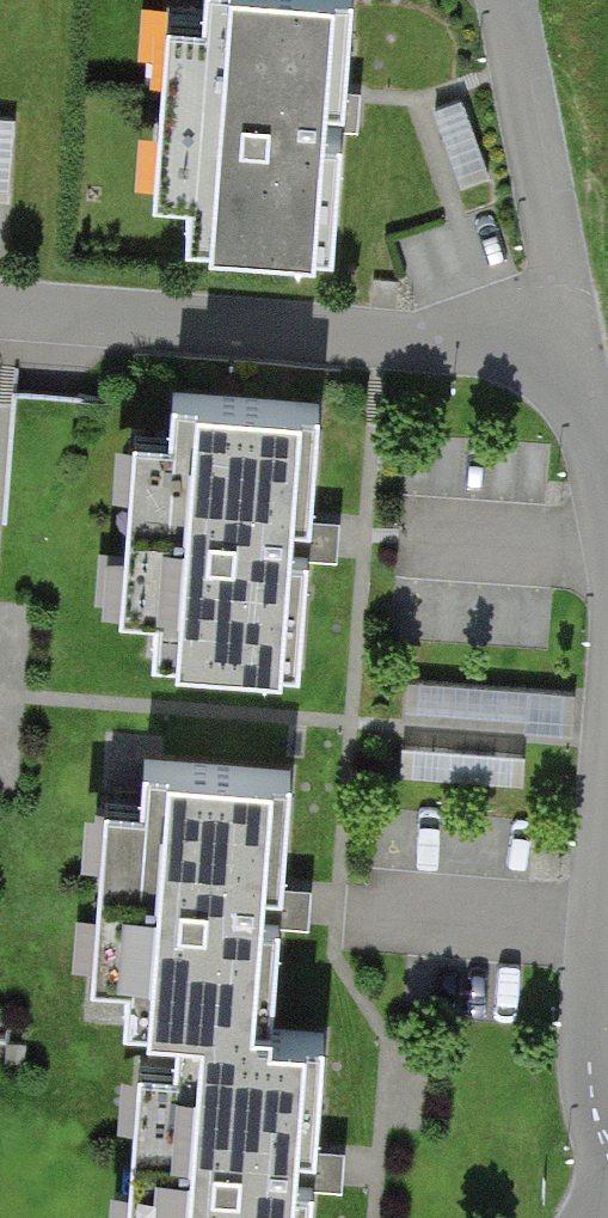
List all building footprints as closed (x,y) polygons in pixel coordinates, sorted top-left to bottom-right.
[(180,176),(334,191),(352,0),(196,0),(180,176)] [(282,416),(134,403),(111,660),(259,673),(282,416)] [(415,678),(414,710),(582,713),(582,680),(415,678)] [(532,776),(532,746),(437,745),(437,775),(532,776)] [(250,768),(107,755),(84,1003),(176,1012),(227,1016),(250,768)] [(176,1012),(160,1217),(309,1217),(323,1023),(176,1012)]
